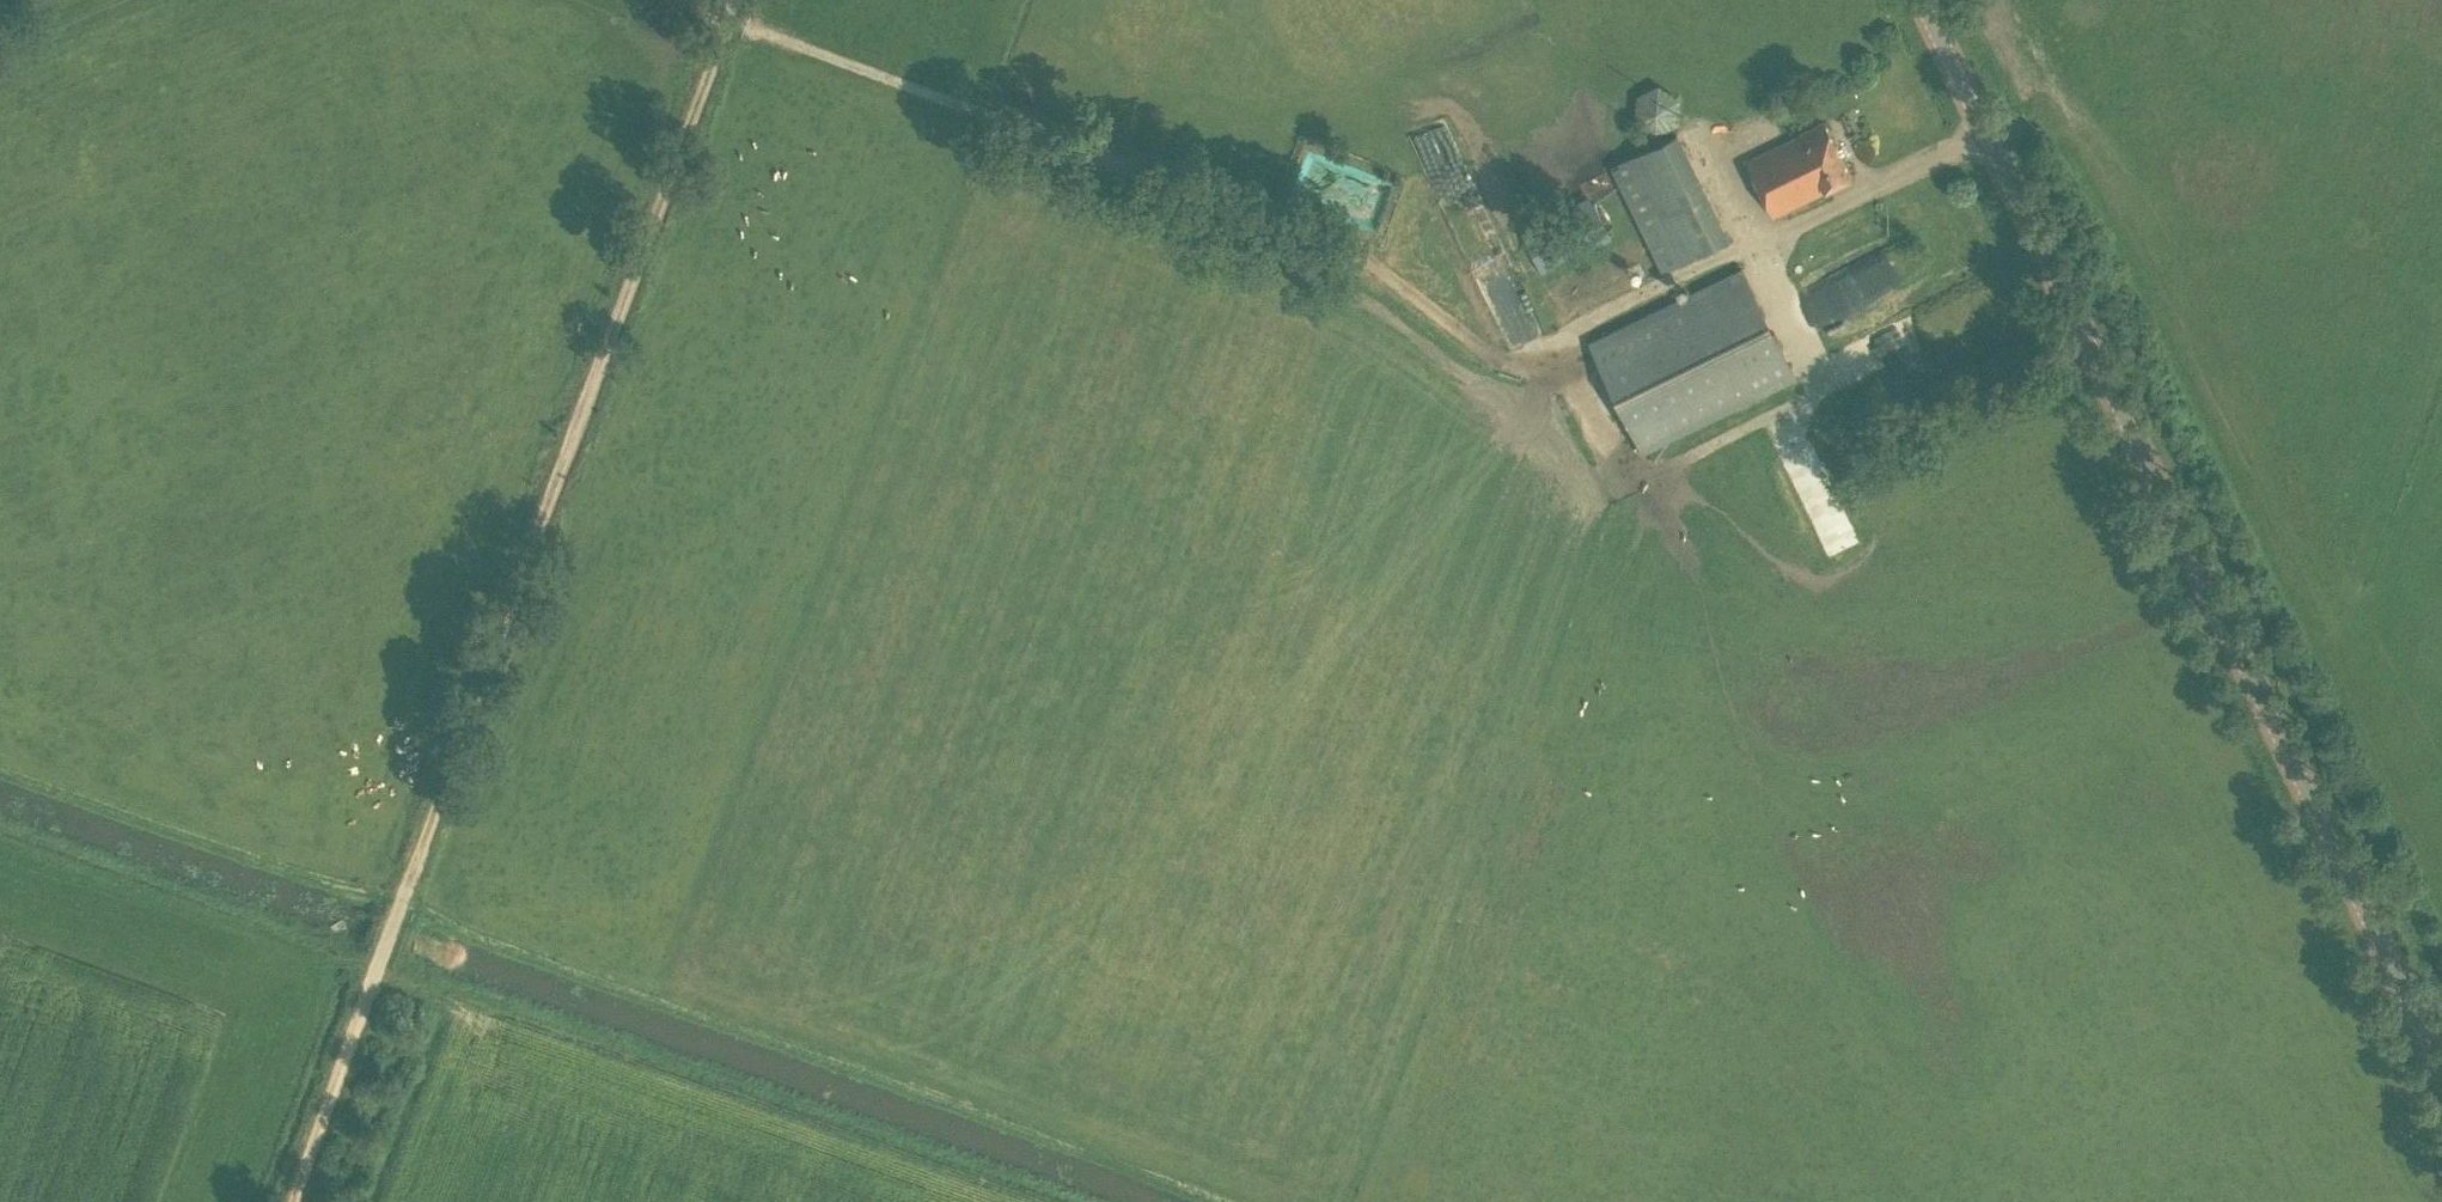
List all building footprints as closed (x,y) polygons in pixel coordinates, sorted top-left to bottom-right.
[(1685,110),(1685,109),(1683,99),(1679,92),(1671,86),(1666,84),(1661,84),(1652,85),(1649,86),(1643,90),(1639,94),(1637,97),(1636,102),(1635,107),(1636,117),(1638,122),(1641,126),(1649,132),(1654,134),(1659,134),(1669,133),(1677,128),(1683,120),(1685,114),(1685,110)] [(1825,121),(1801,133),(1801,134),(1747,160),(1774,215),(1852,177),(1825,121)] [(1662,270),(1728,238),(1686,151),(1677,133),(1612,164),(1620,183),(1662,270)] [(1497,223),(1468,236),(1502,311),(1520,303),(1519,302),(1530,297),(1497,223)] [(1642,453),(1796,378),(1743,268),(1589,342),(1642,453)] [(1907,325),(1893,327),(1897,356),(1911,354),(1907,325)]
